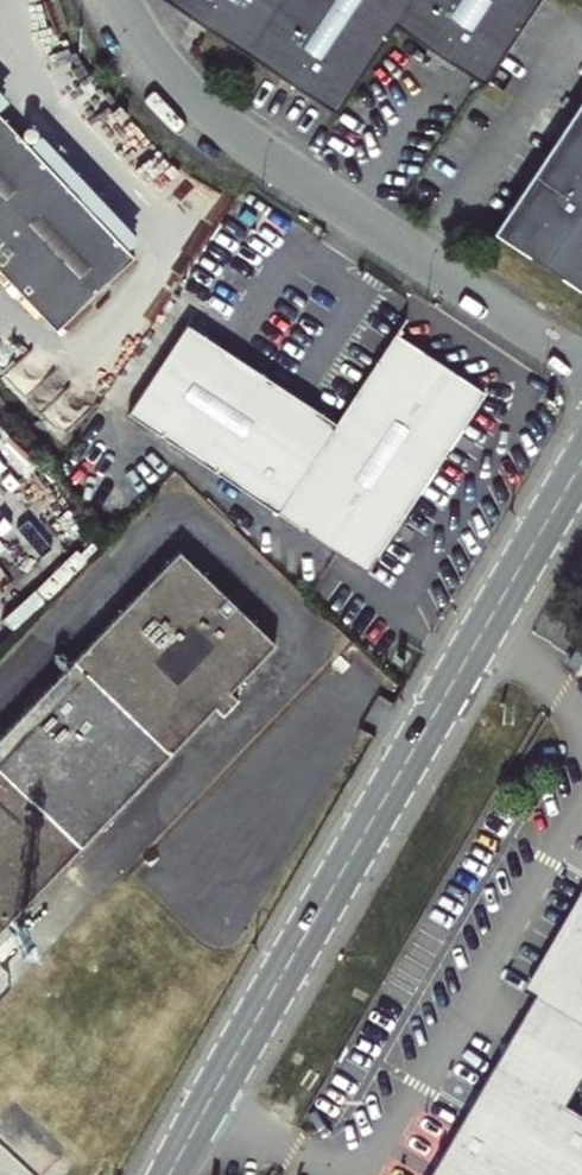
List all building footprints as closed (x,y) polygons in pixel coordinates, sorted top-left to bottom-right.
[(330,112),(393,22),(479,82),(534,0),(171,0),(330,112)] [(490,229),(581,293),(581,95),(490,229)] [(46,157),(0,107),(0,191),(46,157)] [(131,248),(46,157),(0,191),(0,266),(53,322),(131,248)] [(364,571),(483,393),(394,334),(334,422),(187,323),(127,412),(364,571)] [(0,737),(0,928),(213,706),(221,713),(237,697),(229,689),(274,642),(179,551),(0,737)] [(535,992),(540,995),(499,1065),(467,1121),(435,1174),(581,1174),(581,1113),(569,1106),(581,1084),(581,911),(535,992)]
